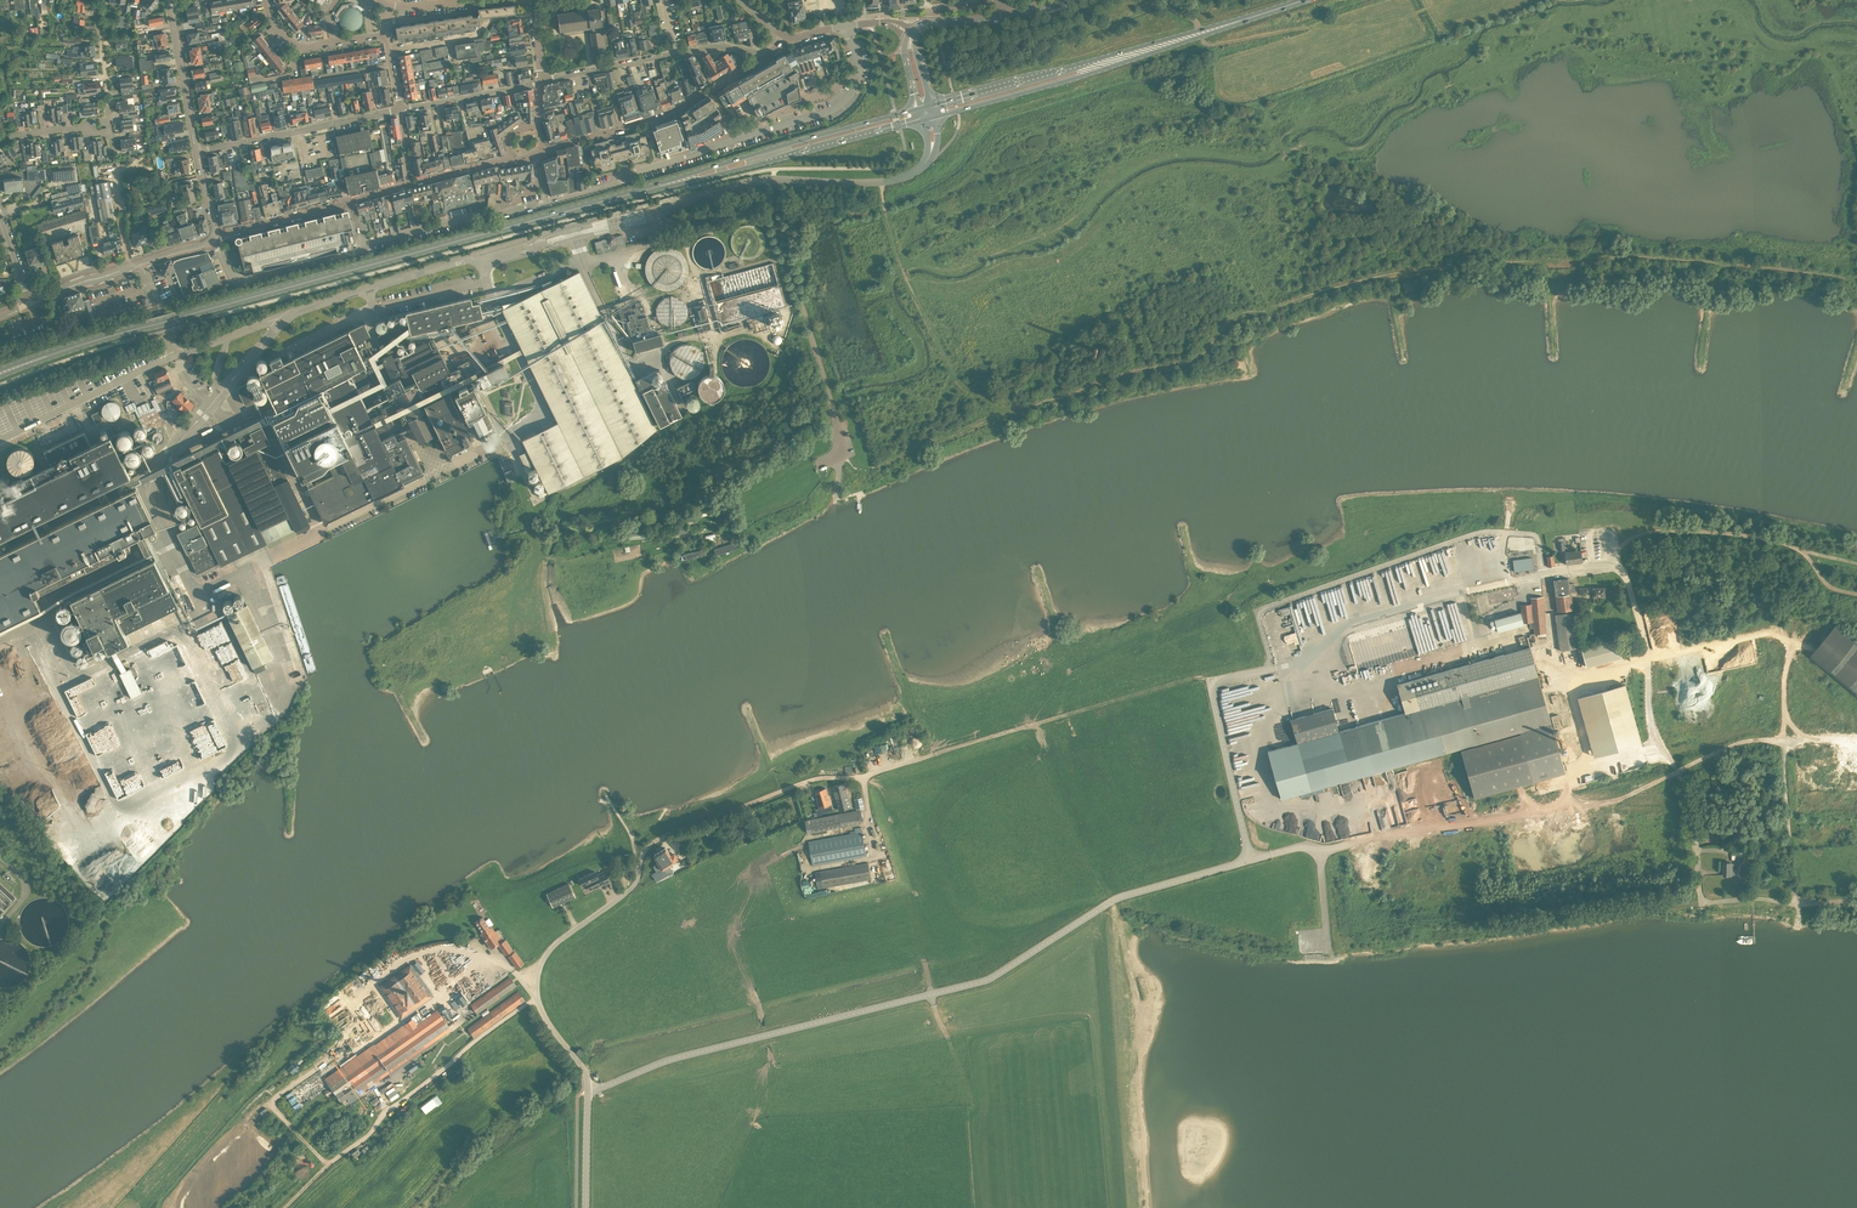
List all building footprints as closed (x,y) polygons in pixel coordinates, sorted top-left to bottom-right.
[(147,1),(144,5),(145,5),(143,8),(146,11),(154,0),(146,0),(147,1)] [(146,11),(150,13),(153,10),(153,11),(159,2),(157,0),(154,0),(146,11)] [(219,12),(217,0),(210,2),(212,13),(219,12)] [(217,0),(219,12),(226,11),(224,0),(219,0),(217,0)] [(226,11),(233,10),(231,0),(224,0),(226,11)] [(233,10),(240,9),(238,0),(231,0),(233,10)] [(240,9),(246,8),(245,0),(238,0),(240,9)] [(643,13),(644,16),(647,15),(645,6),(653,4),(652,0),(644,0),(645,6),(641,6),(643,13)] [(798,21),(806,20),(801,0),(797,0),(792,1),(792,0),(787,0),(792,23),(798,22),(798,21)] [(281,16),(290,8),(286,3),(286,1),(276,3),(277,8),(278,10),(277,11),(281,16)] [(186,8),(188,16),(198,14),(196,4),(193,5),(193,7),(186,8)] [(362,24),(362,23),(362,22),(362,21),(363,21),(363,20),(363,18),(363,17),(362,17),(362,15),(362,14),(361,14),(360,12),(361,11),(360,10),(357,8),(356,7),(355,8),(353,8),(352,8),(350,8),(349,8),(349,4),(342,5),(336,13),(335,15),(336,22),(340,21),(340,22),(341,23),(340,24),(341,24),(342,26),(343,27),(344,28),(344,29),(345,29),(347,30),(348,30),(350,30),(350,31),(351,30),(353,30),(353,31),(354,30),(356,30),(356,29),(358,28),(359,28),(360,26),(361,26),(361,25),(362,24)] [(480,25),(479,18),(515,14),(515,5),(478,9),(479,16),(472,17),(472,15),(400,27),(403,43),(475,31),(474,26),(480,25)] [(586,6),(586,7),(582,8),(582,7),(581,7),(581,8),(577,8),(576,8),(572,9),(572,8),(572,9),(568,10),(568,9),(567,9),(567,10),(563,10),(562,10),(562,11),(561,10),(558,10),(559,13),(557,14),(559,31),(561,31),(561,34),(564,34),(564,33),(565,33),(566,33),(566,32),(570,32),(570,33),(570,32),(574,31),(574,32),(575,32),(575,31),(579,30),(579,31),(580,31),(580,30),(584,30),(585,30),(589,29),(592,49),(592,52),(593,52),(593,53),(596,53),(596,54),(601,53),(601,52),(606,51),(603,32),(605,32),(604,21),(602,22),(600,5),(597,5),(596,5),(596,6),(592,6),(591,6),(587,7),(587,6),(586,6)] [(715,6),(718,20),(724,19),(721,5),(715,6)] [(281,16),(285,21),(295,14),(290,8),(281,16)] [(640,10),(633,11),(634,19),(633,19),(634,24),(643,23),(642,17),(640,10)] [(124,14),(124,16),(120,15),(119,26),(126,27),(127,14),(124,14)] [(198,14),(188,16),(189,23),(195,22),(196,29),(205,27),(204,23),(201,23),(200,20),(199,21),(198,14)] [(285,21),(290,27),(299,19),(295,14),(285,21)] [(152,19),(149,20),(151,27),(154,26),(164,24),(162,16),(152,18),(152,19)] [(74,26),(86,26),(86,17),(74,18),(74,26)] [(240,26),(247,34),(252,29),(252,30),(261,22),(256,17),(248,24),(245,21),(240,26)] [(321,24),(314,25),(316,37),(323,36),(322,27),(325,26),(324,18),(320,19),(321,24)] [(299,19),(290,27),(294,32),(304,25),(299,19)] [(504,27),(505,29),(521,26),(520,19),(506,21),(507,27),(504,27)] [(739,23),(743,40),(746,39),(747,46),(754,44),(751,29),(749,29),(750,32),(748,32),(746,21),(739,23)] [(489,32),(493,34),(499,22),(494,22),(489,32)] [(707,42),(704,25),(699,26),(698,23),(692,24),(693,31),(694,34),(696,44),(707,42)] [(742,40),(743,40),(739,23),(732,24),(736,42),(742,41),(742,40)] [(650,30),(648,30),(650,36),(656,35),(657,38),(660,37),(658,28),(657,24),(649,25),(650,30)] [(715,41),(725,39),(723,24),(709,27),(712,42),(715,41)] [(307,26),(305,25),(302,33),(306,34),(307,36),(309,36),(309,38),(316,37),(314,25),(307,26)] [(521,26),(505,29),(505,30),(508,30),(509,36),(523,34),(521,26)] [(486,37),(489,30),(486,29),(481,38),(486,37)] [(694,34),(693,31),(685,32),(686,38),(688,37),(689,46),(696,44),(694,34)] [(250,40),(256,47),(265,40),(261,34),(257,38),(255,36),(250,40)] [(205,36),(188,39),(187,40),(187,43),(189,43),(189,44),(200,42),(200,41),(203,40),(209,39),(208,35),(205,36)] [(825,37),(825,38),(826,38),(829,50),(830,56),(832,56),(834,55),(835,59),(840,58),(838,49),(841,49),(840,42),(836,43),(834,35),(825,37)] [(639,41),(641,50),(648,49),(652,48),(648,39),(646,39),(645,36),(640,37),(640,40),(639,41)] [(474,39),(454,43),(456,55),(457,61),(477,57),(476,52),(485,50),(484,44),(491,43),(490,40),(486,40),(486,37),(481,38),(474,39)] [(508,42),(505,43),(506,47),(510,46),(524,44),(524,42),(526,42),(525,37),(523,37),(508,39),(507,40),(508,42)] [(615,50),(617,58),(637,54),(634,38),(625,40),(626,48),(621,49),(619,42),(614,43),(615,50)] [(826,38),(825,38),(818,40),(822,54),(823,58),(830,56),(829,50),(826,38)] [(126,39),(115,41),(116,49),(117,51),(124,50),(123,47),(127,47),(126,39)] [(168,47),(167,39),(157,41),(159,49),(168,47)] [(256,47),(260,53),(270,45),(265,40),(256,47)] [(818,40),(808,43),(811,57),(822,54),(818,40)] [(811,57),(808,43),(793,48),(799,61),(801,66),(802,72),(815,68),(811,57)] [(510,46),(506,47),(507,52),(509,52),(509,53),(511,54),(526,51),(524,44),(510,46)] [(260,53),(265,58),(274,50),(270,45),(260,53)] [(444,67),(449,66),(450,66),(448,59),(449,59),(446,46),(435,48),(436,58),(444,56),(444,60),(426,63),(426,60),(433,58),(431,49),(420,51),(422,64),(423,71),(444,67)] [(190,51),(191,57),(201,55),(200,51),(206,50),(205,47),(203,47),(200,47),(193,48),(193,50),(190,51)] [(376,48),(367,49),(369,58),(372,57),(377,57),(376,48)] [(786,52),(797,74),(799,73),(802,72),(801,66),(799,61),(793,48),(789,50),(786,52)] [(77,51),(74,50),(73,49),(68,49),(67,56),(78,57),(78,58),(85,58),(87,58),(86,56),(96,55),(95,50),(79,52),(79,51),(77,51)] [(369,60),(369,58),(367,49),(359,51),(361,59),(366,58),(367,65),(370,65),(369,60)] [(797,74),(786,52),(785,49),(783,50),(776,53),(777,55),(754,68),(755,69),(739,79),(747,96),(748,95),(758,118),(772,112),(772,111),(788,104),(800,99),(799,92),(798,85),(797,77),(797,74)] [(155,51),(157,62),(170,59),(169,52),(161,53),(160,50),(155,51)] [(265,58),(269,64),(278,56),(274,50),(265,58)] [(351,52),(354,68),(358,67),(356,60),(361,59),(359,51),(351,52)] [(344,53),(345,62),(350,61),(352,68),(354,68),(351,52),(344,53)] [(344,53),(335,55),(337,63),(345,62),(344,53)] [(707,75),(710,79),(712,78),(717,76),(718,77),(722,75),(723,76),(727,73),(727,72),(733,68),(732,67),(734,66),(733,63),(737,61),(737,60),(733,54),(732,53),(728,56),(727,54),(720,58),(718,55),(711,59),(708,54),(707,54),(706,53),(696,53),(704,66),(707,64),(710,68),(707,69),(709,72),(709,73),(707,75)] [(201,55),(191,57),(192,63),(196,63),(196,65),(203,64),(203,63),(206,63),(206,62),(208,62),(208,59),(205,59),(205,54),(201,55)] [(410,54),(399,56),(400,64),(411,62),(410,54)] [(510,57),(511,63),(515,63),(515,60),(520,59),(521,62),(527,61),(526,54),(515,56),(510,57)] [(694,54),(684,58),(687,66),(697,87),(708,82),(702,72),(703,71),(701,68),(700,68),(694,57),(695,56),(694,54)] [(330,65),(337,63),(335,55),(328,56),(330,65)] [(269,64),(273,69),(283,61),(278,56),(269,64)] [(813,59),(815,66),(822,63),(820,56),(813,59)] [(133,68),(131,57),(117,59),(118,66),(126,65),(127,68),(133,68)] [(321,57),(312,59),(315,75),(318,75),(317,67),(322,66),(321,57)] [(58,58),(57,64),(63,65),(63,66),(71,66),(71,59),(60,58),(58,58)] [(139,59),(140,71),(155,69),(154,59),(146,60),(146,58),(139,59)] [(678,77),(680,86),(681,86),(684,95),(698,89),(697,87),(693,80),(689,71),(687,66),(684,58),(677,61),(679,66),(680,70),(682,73),(680,74),(681,76),(678,76),(678,77)] [(311,68),(312,76),(315,75),(312,59),(304,60),(306,69),(311,68)] [(659,62),(663,75),(667,73),(663,60),(659,62)] [(244,70),(243,61),(235,62),(236,71),(244,70)] [(283,61),(273,69),(278,75),(287,67),(283,61)] [(82,74),(83,76),(98,74),(97,62),(85,64),(85,62),(79,63),(80,67),(81,66),(82,70),(78,71),(78,75),(82,74)] [(400,64),(402,71),(421,67),(421,64),(412,66),(411,62),(400,64)] [(634,84),(633,84),(637,94),(643,112),(644,115),(659,110),(661,109),(659,101),(658,99),(657,100),(645,64),(628,68),(631,76),(634,84)] [(402,71),(403,78),(414,76),(413,72),(422,70),(421,67),(402,71)] [(161,73),(162,78),(173,76),(172,68),(159,70),(159,73),(161,73)] [(194,74),(194,75),(194,76),(195,77),(195,78),(205,76),(204,71),(207,71),(207,68),(204,68),(194,70),(194,74)] [(521,72),(522,73),(523,82),(524,82),(530,80),(529,70),(528,70),(528,68),(521,69),(522,71),(521,72)] [(385,69),(365,73),(366,81),(367,80),(371,80),(373,87),(387,84),(385,69)] [(648,70),(650,77),(656,75),(655,69),(648,70)] [(523,82),(522,73),(515,74),(515,70),(511,71),(512,75),(514,84),(523,82)] [(512,75),(511,71),(498,74),(499,78),(505,77),(507,86),(514,84),(512,75)] [(605,72),(608,88),(617,86),(613,71),(605,72)] [(120,78),(121,86),(133,84),(132,81),(135,80),(134,76),(141,75),(140,72),(136,72),(136,73),(129,74),(129,77),(120,78)] [(593,75),(596,85),(607,83),(605,73),(593,75)] [(347,78),(348,83),(363,81),(362,74),(347,76),(347,78)] [(162,78),(159,78),(160,82),(163,82),(164,86),(174,84),(173,76),(162,78)] [(305,90),(309,89),(317,88),(316,82),(313,83),(312,76),(306,77),(302,77),(282,81),(283,88),(284,93),(291,92),(297,91),(305,90)] [(403,78),(404,85),(415,83),(414,76),(403,78)] [(450,77),(451,82),(452,82),(454,96),(459,95),(457,85),(455,86),(454,81),(453,77),(450,77)] [(660,100),(659,101),(661,109),(662,108),(671,105),(669,98),(671,98),(665,80),(664,77),(654,80),(660,100)] [(680,86),(678,77),(673,79),(668,81),(666,80),(665,80),(671,98),(669,98),(671,105),(672,105),(672,104),(672,103),(674,101),(677,100),(677,101),(683,99),(684,99),(679,86),(680,86)] [(479,78),(473,79),(474,83),(472,83),(474,92),(480,91),(479,82),(480,82),(479,78)] [(729,84),(724,87),(731,102),(732,104),(747,96),(739,79),(738,78),(729,84)] [(429,86),(428,86),(430,100),(437,99),(435,91),(435,87),(434,82),(433,79),(429,80),(429,84),(429,86)] [(465,81),(467,93),(474,92),(472,83),(474,83),(473,79),(465,81)] [(544,87),(544,93),(559,89),(560,89),(565,88),(566,88),(570,87),(572,86),(571,80),(567,81),(567,80),(562,81),(563,84),(559,85),(558,81),(549,83),(546,84),(545,85),(544,86),(544,87)] [(78,84),(78,89),(84,88),(84,89),(100,87),(99,81),(78,84)] [(196,87),(197,90),(198,91),(208,89),(207,84),(210,84),(209,81),(206,81),(196,82),(197,87),(196,87)] [(404,85),(405,92),(416,90),(415,86),(425,84),(424,81),(418,82),(415,83),(404,85)] [(131,90),(131,94),(133,94),(139,93),(138,89),(136,90),(136,86),(133,86),(133,84),(121,86),(122,92),(131,90)] [(387,84),(381,86),(382,89),(380,90),(381,95),(378,96),(380,104),(387,103),(391,102),(388,88),(387,84)] [(84,88),(78,89),(79,95),(80,95),(101,92),(100,87),(84,89),(84,88)] [(449,97),(447,87),(437,89),(439,98),(449,97)] [(731,102),(724,87),(718,91),(724,103),(725,105),(728,103),(729,104),(730,103),(729,103),(731,102)] [(159,96),(177,93),(176,88),(158,91),(159,96)] [(43,92),(51,92),(50,89),(41,90),(41,97),(44,97),(43,92)] [(524,101),(534,99),(533,89),(523,91),(514,93),(516,100),(523,99),(523,98),(524,98),(524,101)] [(544,101),(559,97),(561,96),(560,93),(557,93),(557,91),(559,90),(559,89),(544,93),(544,101)] [(416,90),(405,92),(407,99),(417,97),(416,90)] [(623,116),(625,121),(641,116),(639,110),(638,111),(637,107),(632,94),(631,90),(624,93),(624,91),(617,93),(615,94),(615,96),(618,105),(620,104),(623,113),(624,116),(623,116)] [(256,93),(252,94),(253,99),(258,98),(258,100),(263,99),(261,91),(256,93)] [(361,93),(365,109),(375,107),(371,91),(361,93)] [(177,93),(159,96),(159,101),(157,102),(158,105),(168,103),(167,100),(178,99),(177,93)] [(200,104),(210,102),(214,101),(212,93),(201,95),(201,97),(199,98),(200,104)] [(253,99),(252,94),(252,93),(244,95),(245,101),(253,99)] [(116,108),(119,107),(131,106),(130,98),(133,98),(133,94),(131,94),(122,96),(123,101),(116,102),(116,108)] [(350,97),(353,112),(360,111),(357,95),(355,94),(350,95),(350,97)] [(513,108),(511,94),(503,96),(505,108),(511,107),(513,108)] [(515,103),(513,94),(511,94),(513,108),(514,110),(516,109),(520,108),(523,107),(525,106),(533,105),(535,104),(534,99),(524,101),(515,103)] [(336,98),(339,113),(346,112),(342,97),(336,98)] [(489,112),(490,112),(490,113),(492,113),(491,111),(495,111),(496,112),(501,111),(500,106),(493,107),(491,97),(486,98),(489,112)] [(559,98),(559,97),(544,101),(544,108),(549,107),(560,104),(559,100),(557,100),(557,99),(559,98)] [(681,116),(684,127),(690,149),(721,129),(718,118),(722,116),(709,97),(691,109),(685,113),(684,113),(681,116)] [(81,104),(81,110),(86,109),(96,108),(98,108),(97,102),(90,103),(90,98),(79,98),(79,102),(86,102),(86,103),(81,104)] [(489,112),(486,98),(480,100),(482,110),(484,110),(485,114),(489,113),(490,113),(490,112),(489,112)] [(470,102),(473,115),(475,114),(476,117),(479,117),(476,101),(470,102)] [(575,124),(573,124),(576,135),(583,133),(579,119),(576,107),(574,101),(569,102),(573,116),(573,117),(575,124)] [(210,102),(200,104),(201,110),(204,110),(204,112),(212,111),(211,110),(214,110),(214,107),(211,107),(210,102)] [(281,105),(277,106),(281,126),(286,125),(283,114),(282,112),(282,110),(285,109),(284,102),(280,103),(281,105)] [(320,103),(322,108),(324,117),(332,115),(330,106),(329,106),(329,103),(325,104),(325,102),(320,103)] [(467,116),(473,115),(470,102),(465,103),(467,116)] [(181,113),(179,103),(167,105),(169,115),(181,113)] [(58,109),(55,110),(54,110),(55,113),(56,120),(56,122),(63,121),(62,109),(63,109),(64,113),(68,112),(66,104),(63,105),(63,107),(61,108),(61,107),(58,107),(58,109)] [(281,126),(277,106),(273,107),(272,104),(269,105),(270,112),(273,111),(274,113),(273,114),(274,116),(274,117),(276,127),(281,126)] [(120,113),(129,112),(130,116),(138,115),(138,111),(136,111),(135,105),(131,106),(119,107),(120,113)] [(243,109),(239,110),(240,116),(244,115),(244,112),(247,111),(246,105),(242,106),(243,109)] [(516,109),(523,120),(523,121),(526,120),(527,121),(532,120),(532,117),(533,117),(533,105),(525,106),(523,107),(520,108),(516,109)] [(30,116),(29,111),(28,111),(28,107),(18,108),(18,106),(14,107),(17,119),(18,125),(23,124),(24,126),(31,125),(31,123),(30,116)] [(51,106),(47,106),(49,120),(56,120),(55,113),(54,110),(55,110),(54,107),(51,108),(51,106)] [(301,109),(300,109),(303,120),(303,121),(309,120),(307,111),(306,111),(305,106),(300,107),(301,109)] [(322,108),(318,109),(317,106),(314,106),(314,110),(316,118),(324,117),(322,108)] [(457,106),(451,107),(454,121),(457,121),(457,120),(459,119),(457,106)] [(597,110),(601,126),(602,128),(617,124),(612,106),(597,110)] [(454,121),(451,107),(445,109),(447,122),(454,121)] [(36,108),(32,108),(32,110),(29,111),(31,123),(38,122),(36,108)] [(86,109),(81,110),(79,110),(80,118),(90,116),(90,115),(96,114),(96,108),(86,109)] [(296,108),(295,108),(293,109),(296,121),(303,120),(300,109),(296,110),(296,108)] [(501,114),(511,129),(523,120),(516,109),(514,110),(509,113),(505,113),(501,114)] [(558,125),(555,115),(553,109),(549,110),(545,112),(544,112),(544,118),(546,118),(547,118),(547,121),(543,122),(547,137),(550,136),(551,141),(554,140),(554,141),(561,139),(559,131),(554,132),(553,127),(558,125)] [(587,112),(587,113),(590,124),(588,125),(590,131),(596,130),(596,126),(595,126),(593,116),(594,116),(595,113),(594,110),(593,110),(592,110),(587,112)] [(563,113),(555,115),(558,125),(559,131),(561,139),(569,137),(566,128),(564,121),(565,119),(564,114),(563,113)] [(582,119),(579,119),(583,133),(590,131),(588,125),(590,124),(587,113),(581,114),(582,119)] [(422,127),(423,131),(431,130),(430,124),(428,114),(420,116),(422,127)] [(511,129),(501,114),(495,115),(496,118),(492,119),(497,127),(500,137),(511,129)] [(120,120),(121,126),(133,125),(136,125),(136,118),(138,118),(138,115),(123,116),(123,120),(120,120)] [(413,123),(415,123),(414,119),(414,117),(412,117),(412,115),(406,116),(408,127),(414,126),(413,123)] [(212,116),(202,117),(203,122),(202,122),(202,124),(203,124),(203,126),(213,124),(213,120),(216,119),(216,116),(212,116)] [(254,117),(249,118),(252,136),(257,135),(254,117)] [(252,136),(249,118),(243,119),(246,137),(252,136)] [(392,124),(388,125),(389,129),(399,128),(397,118),(391,119),(389,119),(389,121),(392,121),(392,124)] [(500,137),(497,127),(492,119),(486,120),(484,123),(484,124),(487,130),(489,139),(490,142),(490,141),(494,155),(497,155),(505,153),(500,137)] [(568,127),(566,128),(569,137),(576,135),(573,124),(572,119),(565,121),(567,127),(568,126),(568,127)] [(656,129),(653,130),(661,153),(661,152),(681,145),(681,146),(680,142),(686,141),(682,127),(680,120),(677,121),(676,119),(667,122),(666,122),(666,123),(660,125),(660,124),(659,125),(658,125),(655,126),(656,129)] [(239,120),(234,121),(237,139),(243,138),(239,120)] [(234,121),(228,122),(232,140),(237,139),(234,121)] [(261,123),(262,130),(271,128),(270,121),(261,123)] [(164,122),(159,123),(156,124),(158,135),(156,136),(157,142),(169,140),(168,135),(170,135),(170,134),(184,131),(182,122),(164,125),(164,122)] [(379,124),(386,163),(387,172),(387,173),(389,184),(396,183),(395,181),(393,171),(392,169),(396,169),(395,165),(394,158),(392,148),(391,143),(391,140),(390,133),(389,129),(388,125),(388,122),(379,124)] [(337,154),(339,154),(344,153),(345,155),(346,154),(346,152),(372,146),(371,141),(370,137),(370,135),(369,128),(364,129),(363,124),(360,124),(361,132),(336,137),(336,141),(332,142),(333,145),(335,145),(337,154)] [(129,132),(130,135),(140,134),(140,130),(134,131),(133,125),(121,126),(122,132),(129,132)] [(401,140),(399,128),(389,129),(390,133),(394,133),(394,139),(396,138),(397,142),(401,141),(401,140)] [(205,133),(206,140),(207,140),(207,139),(216,138),(216,137),(219,136),(218,131),(215,131),(205,133)] [(593,159),(595,167),(599,166),(601,167),(602,170),(616,167),(615,163),(616,161),(620,160),(619,158),(621,158),(622,163),(625,162),(624,157),(625,156),(626,159),(629,158),(631,159),(632,162),(646,158),(645,155),(647,153),(650,152),(648,145),(646,145),(646,143),(648,143),(646,135),(642,136),(640,135),(639,132),(625,136),(626,139),(625,141),(621,142),(622,144),(620,145),(619,139),(616,140),(617,145),(616,146),(615,144),(612,145),(610,143),(609,140),(595,144),(595,147),(594,149),(591,150),(593,158),(595,157),(595,159),(593,159)] [(462,152),(465,151),(461,133),(447,136),(448,144),(449,154),(452,166),(465,163),(462,152)] [(123,139),(123,146),(135,144),(135,138),(141,137),(140,134),(130,135),(130,138),(123,139)] [(451,167),(448,155),(449,154),(448,144),(447,136),(446,134),(441,136),(444,149),(440,150),(441,154),(444,169),(451,167)] [(71,144),(67,145),(69,156),(72,155),(72,154),(78,153),(77,149),(77,146),(76,137),(70,137),(71,144)] [(63,138),(57,139),(59,151),(64,150),(66,161),(69,160),(69,156),(67,145),(64,145),(63,138)] [(177,151),(179,152),(180,152),(181,150),(187,149),(186,139),(168,142),(170,152),(173,152),(177,151)] [(476,150),(463,153),(466,163),(477,160),(487,158),(494,156),(490,142),(489,139),(474,143),(476,150)] [(97,149),(97,153),(97,155),(103,155),(104,160),(108,160),(106,145),(102,146),(102,142),(102,140),(96,141),(97,149)] [(52,149),(46,150),(46,153),(47,161),(51,160),(51,157),(59,156),(59,151),(57,141),(51,142),(52,149)] [(92,153),(97,153),(97,149),(96,141),(90,141),(91,149),(87,149),(89,160),(92,159),(92,153)] [(412,155),(421,153),(419,141),(410,142),(412,155)] [(33,144),(34,144),(33,142),(27,143),(27,144),(22,144),(25,161),(29,161),(29,160),(35,159),(35,156),(34,154),(33,144)] [(289,159),(295,158),(293,148),(292,148),(291,142),(279,144),(270,146),(272,152),(271,152),(273,162),(278,161),(278,159),(288,157),(289,159)] [(135,144),(123,146),(121,146),(121,152),(131,151),(131,154),(140,153),(139,149),(138,150),(137,143),(135,144)] [(424,157),(421,158),(424,174),(437,171),(434,155),(433,153),(431,153),(430,149),(429,145),(422,147),(423,151),(424,157)] [(577,146),(566,148),(567,160),(569,172),(570,172),(570,177),(568,177),(568,178),(569,192),(568,192),(569,193),(578,190),(584,190),(582,171),(583,171),(580,145),(577,146)] [(6,152),(8,155),(12,153),(13,156),(17,154),(13,147),(6,152)] [(557,156),(557,160),(559,175),(556,178),(564,178),(565,178),(563,161),(567,160),(566,148),(565,148),(565,149),(556,151),(557,156)] [(258,167),(255,149),(254,149),(253,149),(251,149),(251,150),(250,150),(252,161),(253,161),(253,164),(250,164),(252,171),(255,171),(255,169),(259,168),(258,167)] [(380,150),(373,151),(373,153),(376,165),(379,164),(382,161),(380,150)] [(434,153),(434,155),(437,171),(444,169),(441,154),(440,150),(438,151),(439,153),(434,153)] [(424,174),(421,158),(421,153),(412,155),(413,158),(416,175),(424,174)] [(140,165),(139,158),(142,158),(141,154),(133,155),(134,158),(127,159),(128,167),(135,166),(140,165)] [(164,156),(166,162),(174,160),(172,154),(164,156)] [(209,157),(210,164),(218,163),(222,162),(221,159),(220,159),(219,156),(218,155),(217,155),(209,157)] [(557,160),(557,156),(542,161),(542,162),(543,167),(550,196),(551,196),(568,192),(569,192),(568,178),(565,178),(564,178),(556,178),(559,175),(557,160)] [(406,174),(403,157),(398,158),(398,160),(396,160),(397,165),(395,165),(396,169),(398,181),(406,179),(406,177),(406,174)] [(178,169),(176,170),(175,171),(176,176),(178,177),(186,175),(186,172),(188,171),(186,164),(187,164),(187,163),(189,163),(188,159),(175,162),(176,168),(178,168),(178,169)] [(338,166),(342,165),(341,159),(329,161),(330,168),(331,168),(331,167),(338,166)] [(218,163),(210,164),(210,168),(209,168),(209,172),(211,172),(220,171),(218,163)] [(376,168),(377,170),(381,187),(389,184),(387,173),(387,172),(386,163),(382,164),(382,166),(376,168)] [(524,165),(525,172),(526,184),(533,183),(533,169),(532,163),(524,165)] [(73,165),(59,166),(59,169),(50,170),(50,173),(53,173),(54,180),(63,180),(66,180),(75,179),(74,168),(73,168),(73,165)] [(140,165),(135,166),(135,169),(129,170),(130,178),(141,176),(140,169),(143,169),(142,165),(140,165)] [(524,165),(517,166),(520,179),(521,188),(526,184),(525,172),(524,165)] [(340,176),(338,166),(331,167),(331,168),(330,168),(331,178),(340,176)] [(495,181),(501,180),(498,169),(498,166),(491,168),(495,181)] [(517,166),(511,167),(515,189),(517,192),(520,189),(521,188),(520,179),(517,166)] [(306,170),(307,178),(323,174),(322,167),(306,170)] [(511,167),(504,168),(506,179),(507,181),(506,199),(509,203),(519,195),(517,192),(515,189),(511,167)] [(102,179),(113,178),(112,171),(106,172),(105,168),(98,169),(98,173),(101,173),(102,179)] [(252,204),(250,192),(244,168),(237,170),(233,170),(236,189),(238,201),(237,201),(242,225),(255,222),(255,220),(252,208),(253,208),(252,204)] [(491,168),(485,170),(488,183),(489,186),(488,195),(490,195),(489,197),(488,197),(487,210),(494,210),(495,198),(496,194),(496,188),(495,181),(491,168)] [(506,179),(504,168),(498,169),(501,180),(502,182),(503,183),(503,185),(506,185),(507,181),(506,179)] [(46,180),(45,169),(28,170),(29,181),(46,180)] [(381,187),(377,170),(354,175),(353,169),(350,170),(350,173),(344,175),(348,194),(381,187)] [(482,184),(488,183),(485,170),(478,171),(482,184)] [(482,187),(482,184),(478,171),(472,173),(477,194),(482,194),(482,187)] [(469,174),(456,177),(457,183),(458,183),(459,184),(461,205),(475,202),(475,195),(470,177),(469,174)] [(445,180),(441,181),(443,195),(444,208),(445,210),(461,205),(459,184),(458,183),(457,183),(456,177),(444,180),(445,180)] [(2,190),(5,190),(5,191),(24,190),(23,178),(4,179),(4,180),(1,181),(0,182),(0,184),(0,189),(2,190)] [(182,185),(184,194),(194,192),(192,183),(187,184),(186,180),(175,182),(176,187),(182,185)] [(441,181),(431,184),(433,199),(433,205),(434,211),(435,218),(445,215),(445,210),(444,208),(443,195),(441,181)] [(213,184),(215,191),(223,190),(222,182),(213,184)] [(81,183),(76,184),(67,186),(67,187),(68,191),(69,195),(80,192),(82,192),(81,185),(81,183)] [(114,183),(103,184),(104,191),(101,191),(101,196),(109,195),(108,191),(115,190),(114,183)] [(271,193),(269,186),(269,183),(258,186),(261,196),(271,193)] [(327,188),(329,198),(329,199),(338,197),(339,197),(343,196),(343,192),(342,193),(342,190),(344,189),(343,185),(341,185),(341,184),(329,187),(328,183),(326,184),(326,187),(327,188)] [(305,185),(310,203),(313,202),(314,203),(314,204),(326,201),(325,199),(329,198),(327,188),(326,187),(326,184),(309,188),(308,185),(305,185)] [(431,184),(422,186),(423,188),(420,189),(423,201),(433,199),(431,184)] [(292,189),(297,210),(299,209),(300,209),(300,208),(310,205),(310,204),(310,203),(305,185),(303,186),(304,190),(301,190),(300,187),(292,189)] [(288,197),(286,190),(283,190),(282,186),(277,187),(281,199),(285,212),(285,214),(293,211),(289,196),(288,197)] [(297,210),(292,189),(291,186),(286,188),(286,190),(288,197),(289,196),(293,211),(297,210)] [(422,186),(412,189),(416,220),(418,220),(425,218),(421,202),(423,201),(420,189),(423,188),(422,186)] [(223,190),(215,191),(216,199),(228,197),(227,189),(223,190)] [(404,202),(406,206),(409,205),(414,224),(418,223),(418,220),(416,220),(412,189),(402,191),(405,202),(404,202)] [(81,195),(80,192),(69,195),(68,191),(52,195),(53,200),(52,200),(53,204),(55,213),(80,206),(81,210),(85,209),(84,205),(81,196),(81,195)] [(255,191),(250,192),(252,204),(258,202),(255,191)] [(405,206),(406,206),(404,202),(405,202),(402,191),(392,194),(395,205),(394,205),(395,210),(396,213),(402,212),(401,207),(405,206)] [(194,192),(184,194),(186,203),(182,204),(183,208),(192,206),(191,202),(196,201),(194,192)] [(285,212),(281,199),(277,200),(277,199),(278,198),(276,192),(271,193),(272,196),(274,201),(277,214),(285,212)] [(389,195),(382,197),(387,217),(393,215),(392,209),(389,195)] [(106,208),(117,206),(116,199),(110,200),(109,196),(102,198),(102,202),(105,201),(106,208)] [(274,201),(268,203),(267,202),(266,197),(261,198),(263,204),(262,204),(266,218),(273,216),(277,214),(274,201)] [(387,217),(382,197),(374,199),(378,213),(384,212),(386,218),(384,219),(385,228),(389,228),(387,218),(387,217)] [(373,199),(367,201),(370,209),(369,209),(371,216),(372,218),(377,217),(374,210),(376,209),(373,199)] [(235,201),(228,203),(218,205),(219,211),(220,211),(220,214),(222,225),(236,223),(235,219),(238,218),(235,201)] [(370,209),(367,201),(356,204),(359,213),(359,212),(360,216),(364,215),(366,220),(372,218),(371,216),(369,209),(370,209)] [(147,207),(150,216),(167,211),(165,202),(147,207)] [(259,206),(253,208),(252,208),(255,220),(262,218),(259,206)] [(176,229),(180,240),(181,241),(190,239),(181,214),(180,209),(174,211),(176,217),(177,217),(179,221),(180,221),(182,227),(176,229)] [(139,222),(139,223),(139,226),(144,224),(142,218),(144,217),(142,210),(136,211),(138,219),(139,222)] [(275,265),(274,263),(327,250),(327,253),(328,255),(357,248),(357,246),(348,211),(241,237),(240,237),(239,237),(238,237),(237,237),(236,238),(236,239),(236,240),(236,241),(236,242),(237,242),(238,243),(245,271),(248,270),(249,271),(250,274),(275,268),(275,265)] [(186,212),(181,214),(190,239),(198,236),(195,225),(194,223),(189,225),(187,219),(188,218),(186,212)] [(200,223),(195,225),(198,236),(207,233),(207,231),(205,218),(199,220),(200,223)] [(180,240),(176,229),(176,227),(174,227),(174,226),(172,227),(171,226),(170,226),(168,220),(163,221),(165,225),(164,225),(171,243),(180,240)] [(89,226),(91,235),(92,244),(98,243),(97,239),(100,239),(100,236),(98,227),(98,224),(89,226)] [(140,228),(142,232),(143,236),(142,236),(142,237),(142,238),(143,243),(147,242),(149,243),(151,242),(151,241),(152,240),(149,230),(148,230),(147,226),(140,228)] [(143,236),(142,232),(133,235),(136,245),(138,246),(140,246),(140,244),(143,243),(142,238),(142,237),(142,236),(143,236)] [(111,240),(112,242),(114,252),(117,251),(117,252),(123,250),(121,245),(123,245),(121,239),(115,241),(112,233),(109,234),(111,240)] [(64,244),(63,239),(52,243),(58,261),(84,253),(78,234),(68,238),(70,243),(64,244)] [(595,242),(598,253),(622,246),(619,236),(615,237),(612,235),(608,236),(606,239),(595,242)] [(114,252),(112,242),(111,240),(103,242),(104,246),(102,246),(105,254),(113,252),(114,252)] [(25,246),(26,251),(30,264),(33,263),(34,266),(41,264),(40,261),(43,260),(39,247),(34,248),(32,244),(25,246)] [(687,273),(687,268),(687,264),(684,257),(683,255),(679,252),(675,250),(671,249),(666,248),(662,249),(658,250),(654,253),(651,256),(648,260),(647,264),(646,269),(647,273),(648,276),(649,279),(651,282),(653,284),(656,287),(659,288),(662,289),(665,289),(669,289),(672,289),(675,288),(679,285),(681,283),(683,281),(685,278),(686,276),(687,273)] [(175,272),(180,283),(184,297),(204,292),(212,289),(222,284),(216,271),(216,270),(209,252),(183,257),(175,260),(176,262),(172,263),(175,272)] [(168,274),(175,272),(172,263),(171,260),(159,264),(163,276),(164,276),(165,278),(168,277),(168,274)] [(502,309),(583,476),(622,457),(656,429),(579,271),(502,309)] [(81,309),(81,307),(84,306),(88,321),(95,319),(89,299),(83,301),(80,293),(65,297),(65,299),(62,300),(66,311),(69,310),(69,311),(75,309),(76,311),(81,309)] [(407,340),(406,336),(484,317),(480,302),(473,304),(471,297),(406,313),(380,319),(383,332),(377,338),(385,355),(394,351),(396,345),(407,340)] [(687,315),(687,312),(687,309),(685,304),(684,303),(681,300),(678,299),(675,298),(672,297),(668,298),(665,299),(662,301),(660,303),(658,306),(657,309),(657,313),(657,316),(658,318),(659,320),(660,322),(662,324),(664,326),(666,327),(668,327),(671,328),(674,328),(676,327),(678,326),(681,325),(683,323),(684,321),(685,320),(686,317),(687,315)] [(692,308),(696,324),(699,323),(699,324),(709,321),(704,304),(695,306),(695,307),(692,308)] [(632,341),(635,352),(663,344),(660,333),(651,336),(646,316),(643,305),(624,310),(621,311),(622,317),(626,316),(628,321),(627,321),(632,341)] [(771,326),(772,327),(774,328),(777,328),(779,328),(781,326),(782,324),(783,322),(782,320),(782,318),(780,316),(778,315),(776,315),(774,315),(772,316),(770,318),(770,320),(769,322),(770,324),(771,326)] [(333,427),(288,449),(308,488),(323,520),(328,522),(374,499),(403,485),(424,474),(404,434),(396,438),(394,433),(381,440),(378,433),(393,425),(372,383),(374,382),(366,366),(375,361),(371,354),(362,358),(357,348),(372,340),(364,323),(259,375),(261,378),(257,381),(261,389),(265,397),(269,395),(277,410),(320,389),(322,394),(331,412),(336,421),(331,424),(333,427)] [(460,330),(465,339),(471,337),(466,327),(460,330)] [(782,341),(782,339),(782,337),(781,336),(780,335),(778,334),(777,334),(775,335),(774,336),(773,337),(772,339),(773,341),(773,342),(774,343),(776,344),(778,344),(779,344),(781,343),(782,342),(782,341)] [(766,350),(759,341),(743,337),(733,341),(724,348),(720,365),(724,375),(731,384),(731,387),(734,392),(738,391),(741,395),(743,399),(749,397),(754,398),(754,397),(758,394),(760,394),(765,392),(767,390),(768,386),(766,386),(771,363),(766,350)] [(463,437),(472,433),(471,431),(475,429),(472,422),(466,425),(460,412),(476,403),(464,379),(475,373),(471,366),(460,371),(459,368),(450,372),(443,357),(462,348),(459,342),(435,354),(429,341),(398,356),(396,352),(382,358),(392,377),(403,372),(410,388),(391,397),(403,423),(408,420),(419,443),(433,436),(422,413),(427,411),(448,454),(467,445),(463,437)] [(702,365),(703,361),(702,358),(700,353),(699,352),(696,349),(693,348),(690,347),(687,346),(683,347),(680,348),(677,350),(675,352),(673,355),(672,359),(671,362),(672,365),(672,368),(673,369),(675,372),(676,373),(679,375),(681,377),(683,377),(686,378),(689,378),(691,377),(693,376),(696,375),(698,373),(700,371),(701,369),(702,367),(702,365)] [(476,376),(482,387),(508,374),(503,363),(476,376)] [(157,378),(154,379),(155,383),(154,384),(158,394),(163,391),(165,395),(171,392),(170,388),(173,387),(169,377),(165,368),(155,373),(157,378)] [(637,380),(660,427),(685,415),(662,368),(637,380)] [(724,391),(724,388),(724,386),(722,382),(721,381),(719,379),(717,377),(714,376),(711,376),(709,376),(706,377),(704,379),(702,381),(700,383),(699,386),(699,389),(699,392),(700,393),(701,395),(702,397),(703,398),(705,400),(707,401),(709,401),(711,401),(713,401),(715,401),(717,400),(719,399),(721,398),(722,396),(723,395),(724,393),(724,391)] [(698,400),(698,399),(698,398),(698,397),(697,397),(697,396),(696,395),(695,395),(695,394),(694,394),(693,394),(692,394),(695,392),(695,390),(696,390),(696,388),(697,387),(694,381),(692,382),(691,381),(677,387),(681,396),(685,404),(686,404),(686,405),(687,405),(687,406),(688,406),(689,407),(690,407),(691,407),(692,407),(693,407),(694,407),(695,406),(696,406),(696,405),(697,405),(697,404),(698,403),(698,402),(698,401),(698,400)] [(191,402),(183,395),(184,394),(182,391),(181,392),(180,392),(173,400),(178,406),(176,408),(183,414),(185,412),(186,413),(191,408),(193,408),(195,406),(195,403),(193,401),(191,401),(191,402)] [(308,424),(331,412),(322,394),(300,406),(273,419),(282,437),(308,424)] [(145,433),(163,424),(155,407),(150,409),(147,402),(136,408),(134,402),(125,406),(128,412),(134,409),(145,433)] [(121,414),(120,410),(116,406),(111,405),(107,407),(103,410),(102,415),(104,420),(107,423),(112,424),(117,423),(120,419),(121,414)] [(103,421),(99,411),(92,415),(96,424),(103,421)] [(246,453),(270,442),(262,426),(249,432),(254,441),(243,447),(246,453)] [(130,476),(129,474),(136,470),(133,465),(127,468),(123,461),(130,458),(131,459),(132,460),(134,459),(136,458),(139,459),(141,463),(150,458),(148,454),(149,452),(150,452),(152,451),(152,449),(153,448),(152,446),(151,445),(150,444),(149,444),(148,444),(147,444),(143,435),(144,434),(144,433),(145,432),(144,431),(144,429),(143,428),(142,428),(140,428),(139,428),(138,429),(137,429),(137,430),(136,431),(136,432),(137,433),(133,435),(132,434),(131,432),(129,431),(126,431),(123,431),(114,435),(111,428),(101,433),(104,439),(91,445),(84,431),(44,451),(44,452),(36,456),(43,469),(19,481),(17,478),(0,486),(0,540),(130,476)] [(242,450),(240,447),(237,445),(233,444),(230,446),(228,449),(227,453),(229,457),(232,459),(236,459),(240,457),(242,454),(242,450)] [(22,445),(18,446),(14,447),(11,450),(9,453),(8,457),(9,461),(10,464),(13,468),(17,470),(21,470),(26,469),(29,467),(32,464),(33,459),(33,455),(32,451),(29,448),(26,446),(22,445)] [(180,466),(174,469),(175,472),(166,476),(170,483),(166,485),(164,485),(163,486),(161,488),(161,490),(162,493),(164,494),(167,494),(169,493),(170,491),(173,490),(177,497),(185,493),(221,566),(309,523),(295,494),(281,501),(256,450),(228,463),(222,450),(182,469),(180,466)] [(1,628),(3,632),(10,629),(8,624),(41,608),(35,596),(127,551),(126,550),(131,548),(128,542),(156,528),(136,487),(0,554),(0,628),(1,628)] [(191,518),(190,514),(187,512),(183,511),(180,512),(177,515),(176,518),(177,522),(180,525),(184,526),(187,524),(190,522),(191,518)] [(177,534),(197,574),(217,564),(197,524),(177,534)] [(713,534),(704,537),(717,574),(745,559),(736,528),(713,534)] [(628,532),(629,540),(647,538),(647,530),(628,532)] [(704,537),(674,540),(685,584),(690,585),(696,585),(717,574),(704,537)] [(1558,539),(1559,547),(1567,546),(1566,541),(1565,541),(1564,538),(1558,539)] [(1564,552),(1566,564),(1582,562),(1581,550),(1564,552)] [(1547,556),(1548,567),(1555,566),(1554,555),(1547,556)] [(1513,560),(1515,571),(1534,569),(1532,557),(1513,560)] [(167,585),(155,559),(115,578),(113,575),(100,582),(100,581),(92,585),(93,585),(86,588),(88,591),(71,600),(71,601),(67,603),(67,604),(66,604),(64,604),(62,604),(60,605),(58,607),(57,610),(57,613),(57,615),(59,617),(60,618),(62,619),(64,619),(67,619),(67,620),(66,621),(64,623),(63,624),(62,627),(61,629),(62,634),(63,636),(66,639),(68,640),(70,641),(73,641),(74,642),(73,642),(72,644),(71,646),(70,648),(71,649),(71,652),(74,653),(76,654),(78,654),(80,654),(78,656),(77,658),(76,661),(77,662),(78,664),(80,666),(82,666),(85,666),(87,665),(88,663),(89,662),(89,661),(90,660),(89,658),(89,657),(93,655),(90,649),(124,632),(125,634),(186,604),(175,581),(167,585)] [(1569,578),(1553,580),(1555,596),(1571,594),(1571,593),(1576,592),(1575,584),(1570,584),(1569,578)] [(1514,584),(1498,588),(1498,591),(1487,594),(1489,604),(1517,598),(1514,584)] [(1593,588),(1593,596),(1605,596),(1605,587),(1593,588)] [(1573,609),(1571,594),(1555,596),(1557,612),(1573,609)] [(232,610),(233,612),(227,615),(253,668),(273,658),(243,597),(242,596),(241,595),(239,595),(237,595),(235,596),(234,598),(234,599),(233,600),(234,601),(234,602),(233,603),(232,602),(231,601),(230,600),(229,600),(227,600),(226,601),(225,602),(224,603),(223,604),(223,606),(223,608),(225,610),(227,611),(229,611),(231,611),(231,610),(232,610)] [(1523,625),(1532,624),(1533,634),(1545,634),(1543,597),(1531,598),(1531,606),(1521,606),(1523,625)] [(1346,673),(1469,640),(1460,607),(1445,611),(1443,600),(1351,625),(1353,633),(1337,637),(1346,673)] [(1287,607),(1274,611),(1278,621),(1291,616),(1287,607)] [(1574,612),(1555,614),(1560,650),(1579,648),(1574,612)] [(1520,613),(1494,620),(1498,633),(1523,626),(1523,625),(1520,613)] [(1834,624),(1810,654),(1833,673),(1846,670),(1851,674),(1854,673),(1856,675),(1856,679),(1856,643),(1834,624)] [(1525,636),(1518,638),(1520,647),(1527,645),(1525,636)] [(1532,648),(1536,647),(1533,636),(1530,637),(1530,639),(1527,640),(1528,645),(1531,644),(1532,648)] [(1582,647),(1586,666),(1623,657),(1618,638),(1582,647)] [(1311,791),(1430,757),(1519,732),(1520,734),(1461,751),(1474,798),(1565,773),(1530,647),(1397,684),(1405,713),(1339,731),(1332,708),(1291,720),(1311,791)] [(1625,683),(1578,697),(1594,756),(1642,743),(1625,683)] [(1558,715),(1552,717),(1555,728),(1561,727),(1559,720),(1558,715)] [(199,758),(226,746),(214,718),(207,721),(208,723),(198,728),(206,746),(196,751),(199,758)] [(901,746),(911,745),(909,732),(900,733),(901,746)] [(175,763),(158,769),(160,775),(179,768),(177,763),(176,763),(175,763)] [(112,769),(105,772),(115,797),(142,786),(138,775),(118,783),(112,769)] [(839,810),(845,809),(851,807),(845,783),(833,786),(839,810)] [(821,814),(830,811),(828,806),(831,805),(826,788),(815,792),(821,814)] [(862,798),(854,799),(856,809),(864,808),(862,798)] [(861,823),(858,811),(805,820),(807,833),(861,823)] [(867,856),(861,827),(855,828),(856,831),(851,832),(852,833),(810,841),(814,866),(867,856)] [(669,867),(670,866),(669,865),(674,862),(678,860),(674,854),(670,856),(665,848),(660,851),(664,858),(665,857),(667,861),(666,862),(669,867)] [(1733,861),(1741,861),(1741,850),(1734,849),(1733,861)] [(674,872),(670,866),(669,867),(666,862),(667,861),(665,857),(664,858),(660,851),(655,854),(654,857),(658,863),(654,866),(653,867),(656,871),(652,874),(656,881),(668,874),(669,875),(674,872)] [(695,853),(683,861),(686,866),(698,858),(695,853)] [(815,872),(819,889),(871,879),(868,863),(815,872)] [(1724,863),(1724,875),(1734,875),(1734,866),(1731,866),(1731,863),(1724,863)] [(14,880),(11,877),(5,872),(4,873),(3,874),(6,877),(7,877),(9,879),(15,885),(17,883),(14,880)] [(590,890),(604,884),(610,881),(607,874),(598,879),(595,872),(580,879),(582,885),(587,884),(590,890)] [(553,908),(575,898),(569,885),(547,895),(553,908)] [(489,928),(486,923),(482,917),(476,922),(479,927),(482,932),(480,934),(491,949),(498,944),(506,955),(513,949),(505,939),(502,941),(492,926),(489,928)] [(515,951),(508,956),(516,968),(524,963),(515,951)] [(401,1020),(430,999),(434,996),(411,963),(378,986),(378,987),(401,1020)] [(517,985),(510,976),(470,1005),(477,1014),(517,985)] [(526,1001),(519,991),(507,999),(468,1028),(470,1030),(471,1032),(472,1034),(475,1037),(526,1001)] [(341,1102),(347,1098),(350,1104),(362,1095),(360,1093),(448,1032),(446,1029),(450,1027),(437,1009),(416,1024),(412,1018),(405,1024),(404,1023),(375,1044),(374,1044),(325,1078),(331,1088),(333,1090),(339,1099),(341,1102)] [(396,1091),(394,1087),(386,1092),(392,1101),(400,1096),(396,1091)] [(424,1113),(441,1101),(436,1094),(419,1105),(424,1113)]
